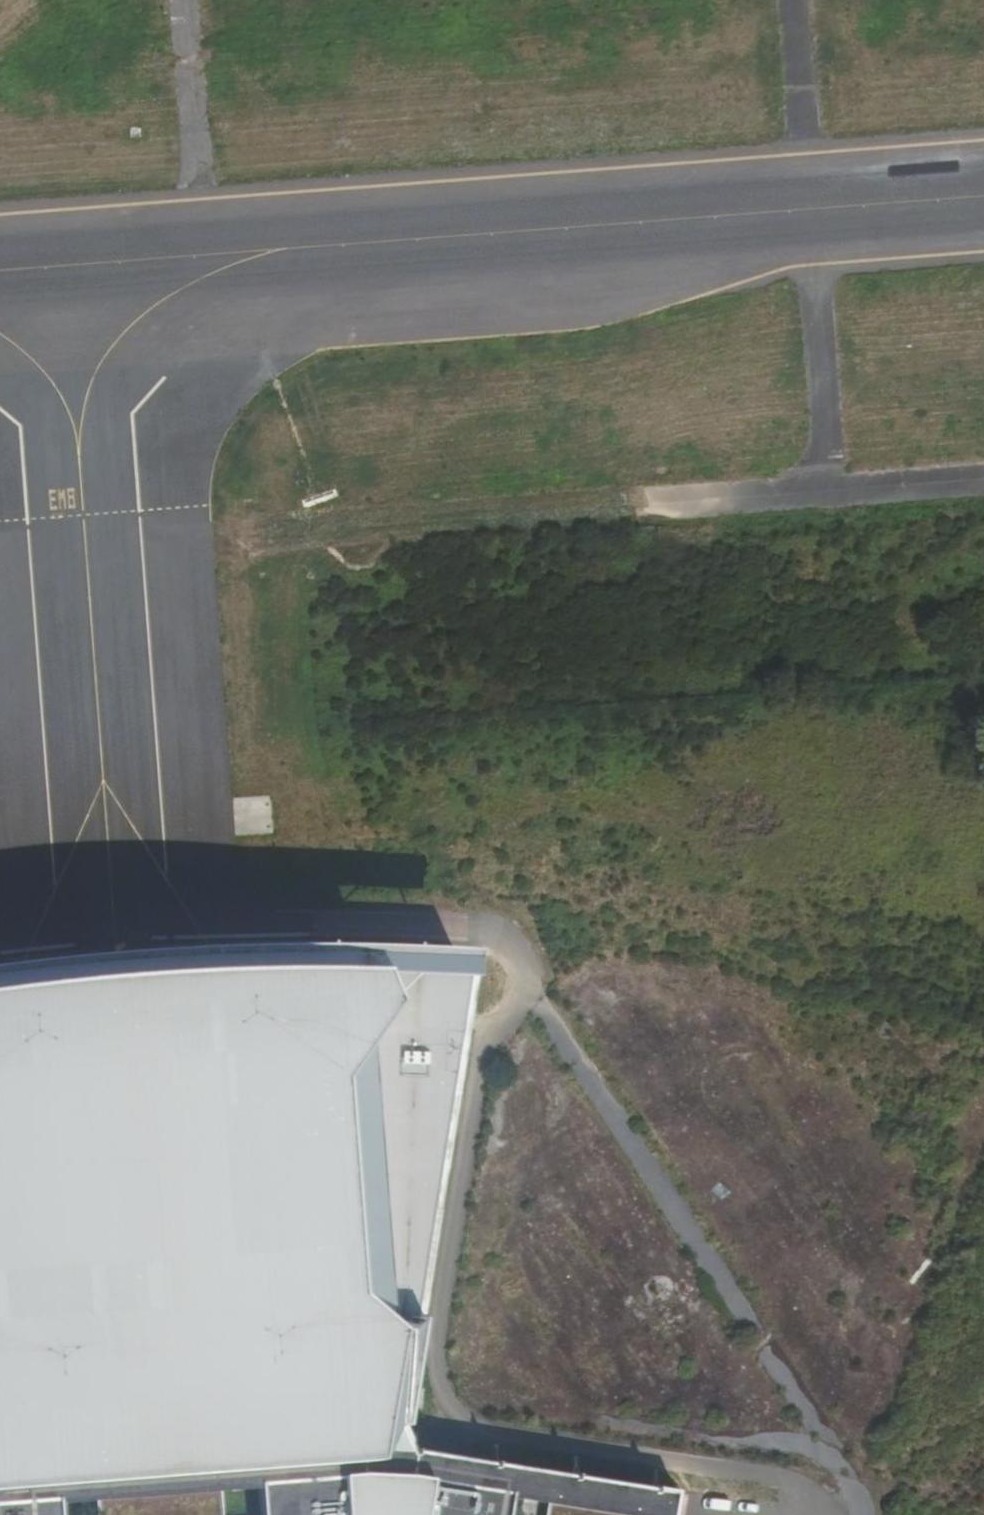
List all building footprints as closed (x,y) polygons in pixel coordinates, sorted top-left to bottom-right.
[(49,1486),(252,1470),(363,1461),(396,1419),(412,1316),(467,953),(396,950),(366,949),(358,948),(311,947),(206,950),(116,955),(38,962),(0,967),(0,1490),(49,1486)] [(676,1491),(412,1452),(399,1420),(396,1419),(363,1461),(252,1470),(49,1486),(0,1490),(0,1514),(672,1514),(676,1491)]
